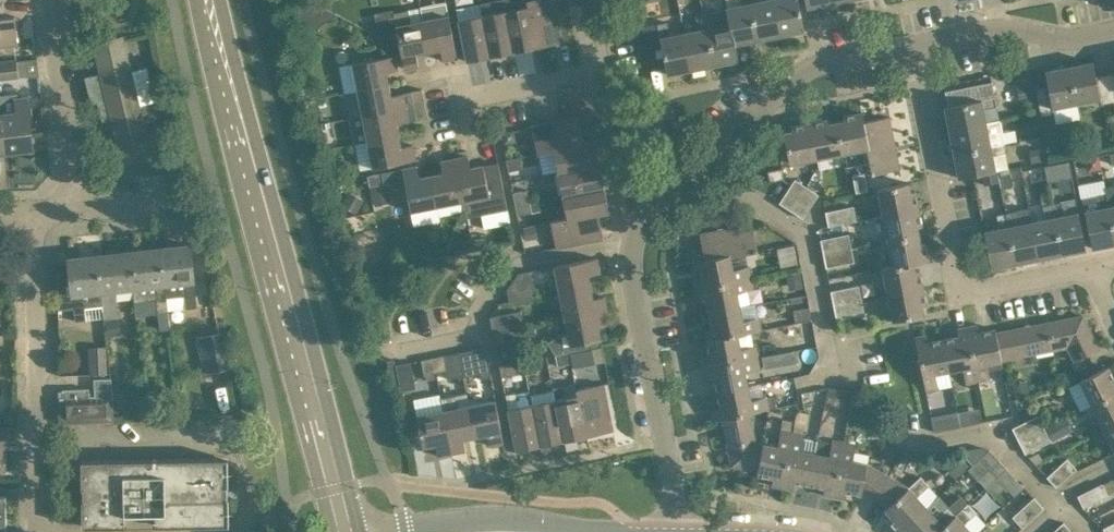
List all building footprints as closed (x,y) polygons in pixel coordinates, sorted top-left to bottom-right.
[(502,0),(501,0),(479,4),(489,56),(512,51),(502,0)] [(512,51),(535,46),(527,5),(515,7),(514,0),(502,0),(512,51)] [(527,5),(535,46),(564,41),(556,0),(526,0),(527,5)] [(750,0),(740,0),(741,2),(726,5),(730,22),(731,22),(735,43),(736,43),(758,38),(750,0)] [(774,0),(750,0),(758,38),(781,34),(774,0)] [(799,0),(774,0),(781,34),(805,29),(799,0)] [(18,43),(15,15),(4,16),(3,2),(0,2),(0,45),(18,43)] [(731,22),(730,22),(730,23),(716,25),(714,12),(715,12),(713,4),(706,3),(702,3),(704,13),(705,13),(715,63),(739,59),(736,43),(735,43),(731,22)] [(489,56),(479,4),(457,9),(459,18),(467,60),(489,56)] [(426,50),(420,19),(411,21),(409,8),(394,11),(394,8),(375,12),(382,49),(400,45),(405,67),(419,64),(417,52),(426,50)] [(458,56),(453,35),(449,13),(420,19),(426,50),(441,48),(443,59),(458,56)] [(698,29),(684,32),(692,68),(715,63),(705,13),(704,13),(696,15),(698,29)] [(668,73),(692,68),(684,32),(670,34),(668,21),(658,23),(668,73)] [(132,66),(156,61),(150,30),(125,35),(132,66)] [(100,64),(127,57),(122,35),(94,42),(100,64)] [(395,54),(353,62),(339,65),(344,91),(389,82),(386,71),(398,68),(395,54)] [(86,76),(92,102),(98,101),(101,116),(112,114),(122,154),(149,147),(127,57),(100,64),(101,68),(102,72),(86,76)] [(0,77),(19,75),(17,59),(0,62),(0,82),(1,82),(0,77)] [(1113,100),(1109,73),(1096,75),(1093,61),(1069,65),(1076,102),(1100,97),(1101,103),(1113,100)] [(1053,106),(1076,102),(1069,65),(1045,70),(1048,85),(1036,87),(1041,115),(1054,112),(1053,106)] [(389,82),(344,91),(344,92),(358,89),(363,114),(406,106),(403,92),(391,95),(389,82)] [(1027,84),(1018,86),(1020,96),(1029,95),(1027,84)] [(413,105),(425,102),(422,88),(411,90),(413,105)] [(1,94),(3,113),(8,150),(34,147),(28,97),(18,98),(17,92),(1,94)] [(945,105),(950,129),(986,122),(984,110),(997,107),(995,95),(967,101),(945,105)] [(368,140),(399,134),(396,122),(408,120),(428,116),(425,102),(413,105),(406,106),(363,114),(368,140)] [(842,152),(866,147),(869,146),(864,120),(862,111),(843,115),(844,119),(836,121),(842,152)] [(579,115),(532,124),(538,152),(552,149),(552,148),(584,141),(584,140),(579,115)] [(889,115),(864,120),(869,146),(866,147),(871,173),(900,168),(889,115)] [(1032,115),(1024,116),(1026,128),(1035,126),(1032,115)] [(816,157),(842,152),(836,121),(828,122),(827,118),(809,121),(816,157)] [(950,129),(954,152),(1005,142),(1003,133),(1000,119),(986,122),(950,129)] [(790,162),(816,157),(809,121),(792,125),(793,129),(784,131),(790,162)] [(504,143),(511,142),(515,136),(514,129),(502,131),(504,143)] [(399,134),(368,140),(374,166),(416,158),(413,143),(401,146),(399,134)] [(552,148),(552,149),(557,170),(600,162),(595,138),(584,140),(584,141),(552,148)] [(1007,152),(1005,142),(954,152),(959,176),(980,172),(996,169),(993,155),(1007,152)] [(1030,149),(1032,161),(1040,159),(1038,147),(1030,149)] [(461,200),(463,199),(467,216),(507,208),(503,189),(502,189),(497,165),(484,167),(484,164),(471,166),(469,154),(453,157),(461,200)] [(522,167),(520,155),(505,158),(507,170),(522,167)] [(1087,164),(1093,168),(1100,167),(1098,155),(1086,157),(1087,164)] [(461,200),(453,157),(441,160),(443,171),(429,174),(435,205),(461,200)] [(1073,176),(1070,160),(1045,165),(1048,181),(1073,176)] [(557,170),(561,193),(604,184),(600,162),(557,170)] [(417,164),(380,172),(382,183),(392,181),(394,187),(406,185),(411,210),(435,205),(429,174),(420,176),(417,164)] [(783,167),(768,170),(770,181),(785,178),(783,167)] [(863,171),(852,174),(855,192),(867,189),(863,171)] [(995,171),(983,173),(985,182),(997,179),(995,171)] [(382,183),(380,172),(368,174),(370,186),(382,183)] [(1004,186),(1013,184),(1011,172),(1002,174),(1004,186)] [(779,202),(791,209),(807,186),(795,178),(791,183),(779,202)] [(1085,209),(1092,247),(1113,242),(1113,231),(1106,191),(1104,179),(1080,184),(1082,196),(1085,209)] [(882,214),(919,206),(916,189),(911,190),(909,181),(877,188),(882,214)] [(375,204),(390,201),(387,184),(372,187),(375,204)] [(561,193),(565,215),(566,216),(598,211),(599,212),(609,210),(604,184),(561,193)] [(819,194),(807,186),(791,209),(803,217),(815,199),(819,194)] [(514,202),(529,199),(527,188),(512,191),(514,202)] [(349,190),(342,202),(341,204),(343,205),(357,212),(365,198),(349,190)] [(1086,248),(1082,226),(1078,211),(1076,197),(1052,202),(1062,253),(1086,248)] [(530,201),(529,199),(514,202),(517,214),(532,211),(530,201)] [(1032,220),(1031,220),(1039,257),(1062,253),(1052,202),(1042,204),(1045,217),(1032,220)] [(829,225),(856,220),(853,205),(826,210),(829,225)] [(887,240),(919,233),(918,225),(923,224),(919,206),(882,214),(887,240)] [(1016,262),(1039,257),(1031,220),(1032,220),(1029,207),(1006,212),(1016,262)] [(551,218),(552,225),(556,247),(604,237),(599,212),(598,211),(566,216),(565,215),(551,218)] [(992,267),(1016,262),(1006,212),(997,213),(999,227),(984,230),(992,267)] [(440,220),(431,222),(433,230),(441,228),(440,220)] [(730,256),(737,254),(758,250),(752,222),(700,232),(705,258),(729,253),(730,256)] [(535,224),(523,226),(525,239),(538,236),(535,224)] [(821,238),(824,253),(851,247),(848,233),(821,238)] [(883,268),(914,262),(929,259),(926,241),(921,242),(919,233),(887,240),(892,264),(883,266),(883,268)] [(485,235),(469,238),(472,250),(488,247),(485,235)] [(469,238),(457,241),(459,253),(472,250),(469,238)] [(162,246),(168,296),(185,294),(186,307),(197,306),(190,243),(162,246)] [(158,311),(161,310),(168,309),(166,296),(168,296),(162,246),(130,250),(134,287),(132,287),(134,300),(155,298),(157,311),(158,311)] [(854,261),(851,247),(824,253),(826,266),(854,261)] [(105,304),(102,304),(104,317),(119,316),(116,289),(132,287),(134,287),(130,250),(99,254),(105,304)] [(695,277),(697,287),(750,276),(747,265),(732,268),(730,256),(729,253),(705,258),(699,259),(702,276),(695,277)] [(86,306),(102,304),(105,304),(99,254),(69,257),(70,270),(58,271),(59,309),(75,307),(76,320),(87,318),(86,306)] [(555,265),(560,291),(591,285),(588,273),(600,271),(597,256),(555,265)] [(888,294),(924,287),(920,268),(915,269),(914,262),(883,268),(888,294)] [(519,272),(508,288),(510,301),(537,296),(532,269),(519,272)] [(787,272),(789,284),(803,282),(800,270),(787,272)] [(750,276),(697,287),(699,298),(707,296),(710,312),(740,305),(737,291),(752,288),(750,276)] [(859,284),(831,289),(834,304),(862,298),(859,284)] [(593,297),(591,285),(560,291),(565,316),(608,308),(605,295),(593,297)] [(888,294),(893,319),(924,313),(922,304),(927,303),(924,287),(888,294)] [(865,312),(862,298),(834,304),(837,318),(865,312)] [(705,328),(708,344),(738,338),(737,333),(760,328),(758,316),(742,319),(740,305),(710,312),(713,327),(705,328)] [(812,317),(810,306),(793,309),(796,320),(812,317)] [(521,308),(490,315),(494,330),(505,328),(505,329),(524,325),(521,308)] [(555,353),(570,350),(570,349),(586,346),(585,341),(601,337),(598,325),(610,322),(608,308),(565,316),(568,331),(562,332),(548,341),(555,353)] [(168,309),(161,310),(158,311),(160,329),(169,328),(168,309)] [(1050,321),(1055,347),(1066,345),(1074,360),(1100,347),(1083,314),(1050,321)] [(119,317),(106,319),(108,335),(121,333),(119,317)] [(1050,321),(1017,327),(1022,354),(1055,347),(1050,321)] [(959,335),(950,337),(956,367),(962,366),(966,381),(988,377),(985,361),(989,360),(983,330),(979,331),(978,323),(957,327),(959,335)] [(989,360),(1022,354),(1017,327),(996,331),(996,328),(983,330),(989,360)] [(505,328),(494,330),(497,343),(495,344),(498,359),(514,356),(511,342),(508,343),(505,329),(505,328)] [(227,367),(219,331),(195,335),(203,372),(227,367)] [(956,367),(950,337),(928,341),(926,333),(915,335),(926,390),(938,388),(935,371),(956,367)] [(740,347),(738,338),(708,344),(710,355),(702,356),(705,367),(758,356),(755,344),(740,347)] [(88,346),(89,372),(107,371),(106,345),(88,346)] [(485,346),(459,351),(464,374),(464,377),(481,373),(482,378),(491,376),(488,360),(485,346)] [(595,362),(592,348),(571,352),(574,366),(595,362)] [(570,350),(555,353),(557,365),(572,362),(570,350)] [(459,351),(434,356),(436,371),(446,369),(448,377),(464,374),(459,351)] [(765,368),(779,365),(776,353),(762,355),(765,368)] [(425,373),(436,371),(434,356),(422,358),(425,373)] [(714,375),(717,391),(747,385),(744,370),(760,367),(758,356),(705,367),(707,377),(714,375)] [(523,360),(525,372),(540,370),(537,357),(523,360)] [(400,387),(416,384),(411,359),(395,362),(400,387)] [(525,372),(523,360),(500,364),(502,377),(525,372)] [(1078,368),(1083,378),(1092,373),(1087,364),(1078,368)] [(1092,403),(1113,392),(1113,376),(1109,365),(1080,379),(1092,403)] [(114,420),(113,389),(112,377),(95,378),(95,395),(90,395),(90,387),(63,388),(64,396),(61,396),(62,422),(114,420)] [(1026,380),(1013,384),(1016,394),(1029,391),(1026,380)] [(576,388),(577,392),(578,392),(587,435),(614,429),(604,382),(576,388)] [(578,392),(577,392),(565,395),(563,384),(553,386),(555,397),(563,439),(587,435),(578,392)] [(715,419),(723,417),(748,412),(768,408),(765,394),(750,398),(747,385),(717,391),(721,406),(713,408),(715,419)] [(532,402),(528,388),(513,391),(517,405),(508,406),(517,449),(541,444),(532,402)] [(530,393),(532,402),(541,444),(542,450),(551,448),(550,442),(563,439),(555,397),(553,389),(530,393)] [(1092,403),(1104,427),(1113,422),(1113,392),(1092,403)] [(469,404),(457,406),(455,395),(442,398),(452,452),(466,449),(463,437),(475,435),(469,404)] [(452,452),(442,398),(444,409),(417,415),(423,445),(436,443),(438,454),(452,452)] [(469,404),(475,435),(487,432),(490,444),(504,441),(500,420),(496,398),(469,404)] [(970,424),(967,409),(958,411),(961,425),(970,424)] [(958,410),(931,415),(934,431),(961,425),(958,411),(958,410)] [(748,412),(723,417),(732,464),(758,469),(763,442),(754,440),(748,412)] [(1019,440),(1045,427),(1038,414),(1013,427),(1019,440)] [(783,418),(781,428),(791,430),(793,420),(783,418)] [(1065,433),(1059,420),(1046,426),(1053,439),(1065,433)] [(1104,427),(1113,447),(1113,422),(1104,427)] [(805,425),(795,423),(794,430),(804,432),(805,425)] [(1051,440),(1045,427),(1019,440),(1025,452),(1051,440)] [(772,484),(782,486),(793,430),(791,430),(781,428),(778,445),(763,442),(758,469),(757,473),(774,476),(772,484)] [(818,439),(803,436),(804,432),(794,430),(793,430),(782,486),(793,488),(794,480),(810,483),(816,452),(818,439)] [(824,493),(834,496),(845,441),(841,440),(834,439),(832,439),(829,454),(816,452),(810,483),(825,486),(824,493)] [(862,491),(875,498),(888,473),(868,462),(853,459),(856,443),(845,441),(834,496),(844,497),(846,490),(862,493),(862,491)] [(990,448),(989,448),(968,468),(978,479),(989,470),(995,476),(1006,466),(990,448)] [(956,477),(967,467),(970,464),(958,452),(945,464),(956,477)] [(1056,486),(1070,474),(1077,467),(1067,457),(1047,476),(1056,486)] [(83,461),(85,525),(126,524),(126,513),(156,513),(156,524),(228,522),(227,458),(83,461)] [(1006,466),(995,476),(984,486),(994,497),(1006,486),(1014,495),(1024,486),(1006,466)] [(888,517),(900,530),(927,506),(917,494),(928,483),(920,474),(908,485),(888,473),(875,498),(888,505),(886,507),(892,514),(888,517)] [(1109,495),(1102,482),(1078,494),(1084,507),(1109,495)] [(927,506),(900,530),(902,531),(939,531),(970,504),(961,494),(949,505),(948,504),(936,515),(927,506)] [(1022,526),(1044,506),(1034,496),(1013,515),(1022,526)] [(964,522),(976,511),(970,504),(939,531),(973,531),(964,522)] [(1051,531),(1073,531),(1074,531),(1064,521),(1051,531)] [(1103,527),(1106,531),(1113,531),(1113,521),(1103,527)]
